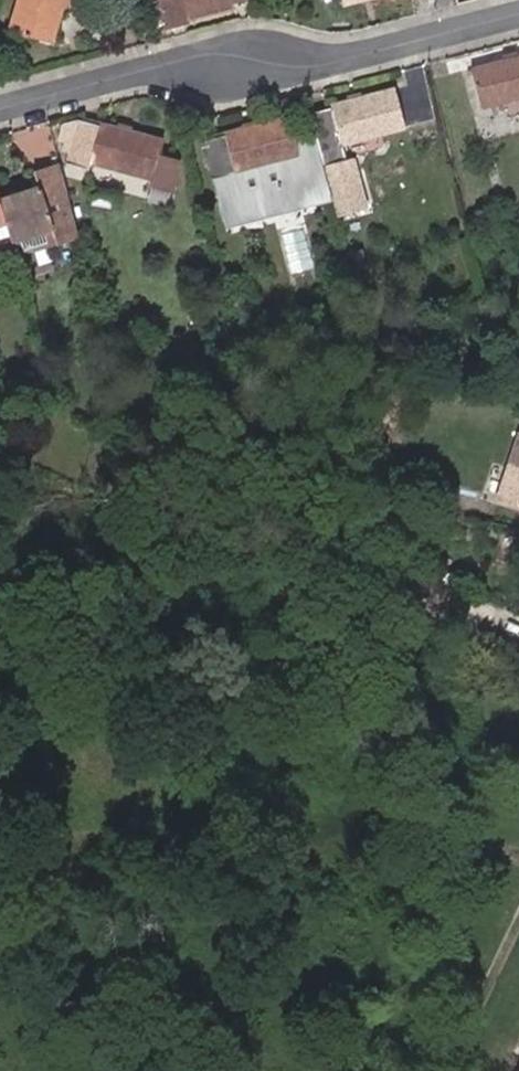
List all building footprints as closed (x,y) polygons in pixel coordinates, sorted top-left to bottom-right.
[(11,30),(50,43),(64,0),(21,0),(11,30)] [(163,19),(183,14),(182,9),(216,0),(159,0),(163,19)] [(345,9),(377,0),(342,0),(345,9)] [(472,74),(484,117),(518,107),(518,62),(472,74)] [(332,109),(344,150),(409,133),(398,91),(332,109)] [(227,140),(205,146),(227,227),(332,198),(324,169),(316,140),(295,146),(288,121),(226,138),(227,140)] [(80,127),(70,176),(89,179),(93,165),(153,179),(149,197),(167,200),(175,165),(159,163),(164,140),(101,127),(100,132),(80,127)] [(50,160),(30,165),(34,181),(0,189),(0,228),(1,231),(5,245),(31,249),(49,241),(50,244),(71,239),(68,230),(50,160)] [(356,162),(326,170),(339,218),(369,210),(356,162)] [(500,502),(518,508),(518,442),(500,502)]
